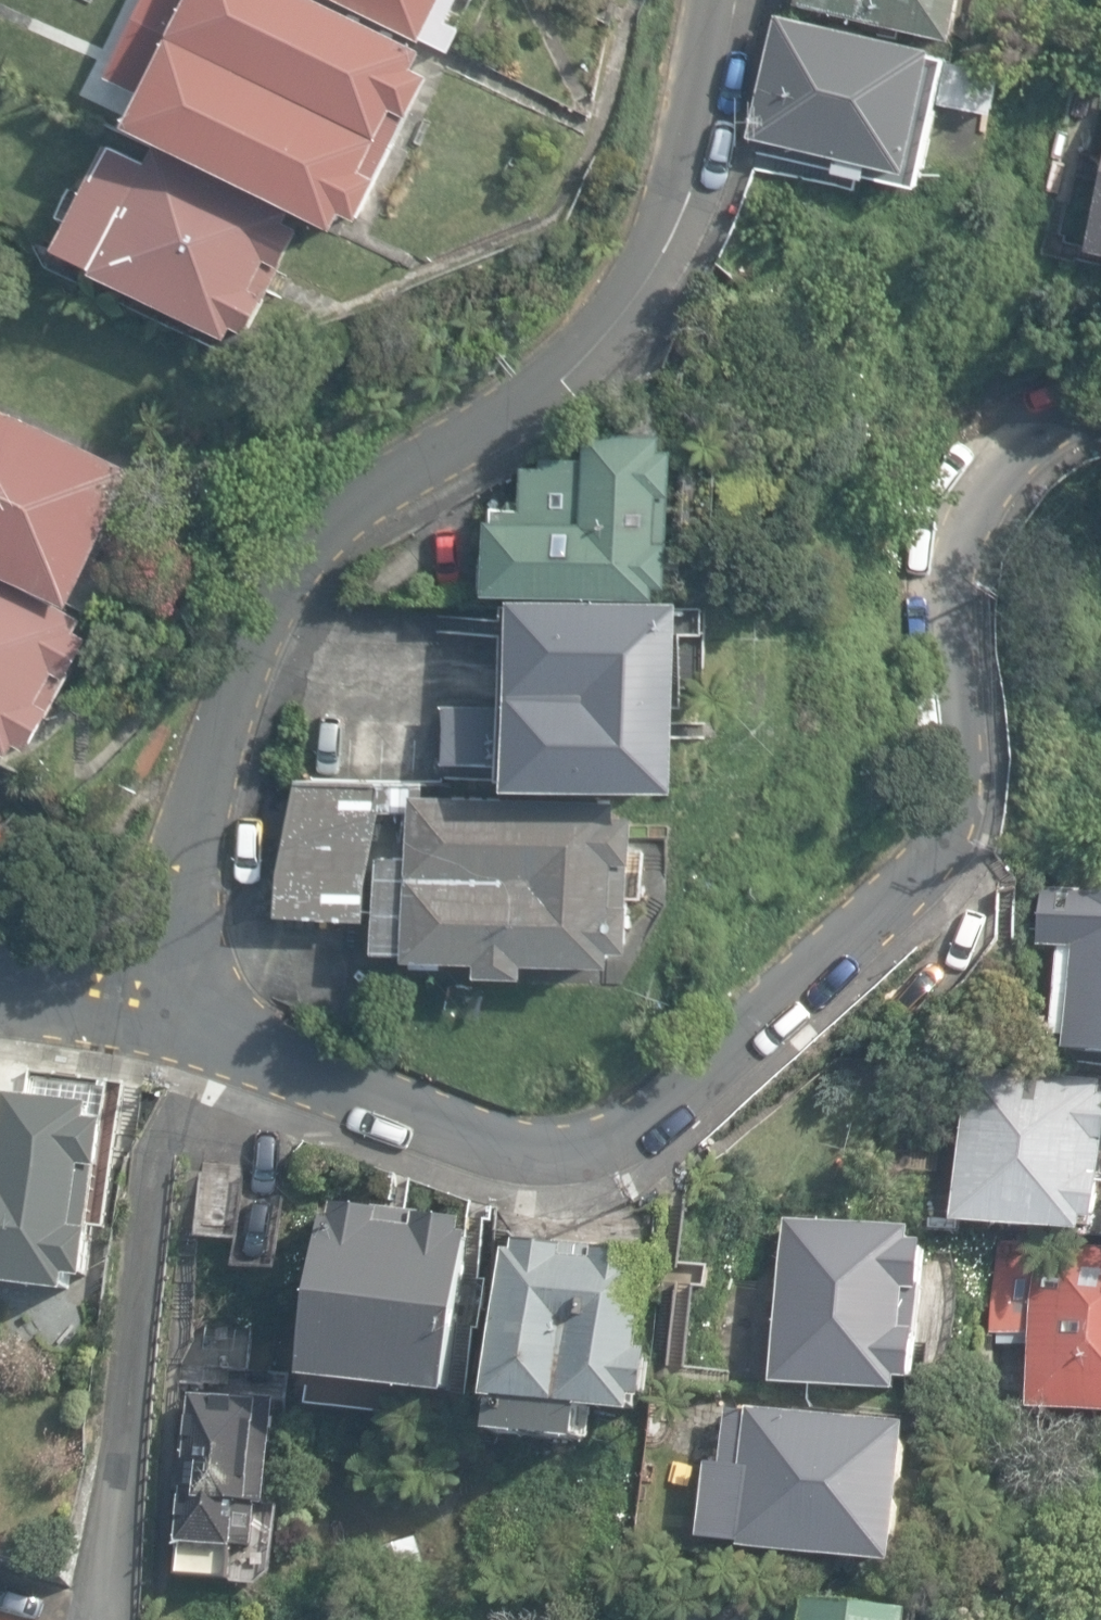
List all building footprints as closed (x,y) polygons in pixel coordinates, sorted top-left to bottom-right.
[(315,0),(138,0),(134,15),(388,137),(419,78),(408,73),(416,52),(315,0)] [(451,53),(463,29),(447,21),(458,0),(343,0),(451,53)] [(792,2),(951,38),(960,0),(793,0),(792,2)] [(351,223),(388,137),(134,15),(110,65),(138,82),(120,126),(325,236),(335,219),(351,223)] [(934,56),(784,20),(756,136),(906,172),(934,56)] [(284,224),(96,143),(50,249),(238,330),(284,224)] [(0,417),(0,579),(64,609),(128,474),(0,417)] [(668,591),(668,439),(567,452),(489,507),(484,577),(668,591)] [(0,595),(0,749),(8,753),(14,741),(26,749),(88,634),(0,595)] [(673,611),(502,602),(493,783),(664,791),(673,611)] [(364,789),(285,779),(274,916),(348,919),(364,789)] [(634,807),(378,793),(365,953),(510,981),(621,969),(634,807)] [(1048,890),(1039,1043),(1100,1047),(1100,893),(1048,890)] [(979,1066),(956,1218),(1099,1237),(1100,1226),(1100,1097),(979,1066)] [(115,1101),(6,1099),(0,1136),(0,1290),(68,1303),(115,1101)] [(459,1224),(319,1205),(295,1385),(435,1403),(459,1224)] [(932,1233),(787,1213),(773,1378),(913,1393),(932,1233)] [(647,1259),(498,1244),(479,1439),(627,1453),(647,1259)] [(1038,1247),(1032,1415),(1100,1418),(1100,1250),(1038,1247)] [(270,1400),(191,1393),(175,1570),(254,1577),(270,1400)] [(910,1429),(720,1402),(700,1542),(891,1571),(910,1429)] [(753,1600),(750,1619),(911,1619),(753,1600)]
